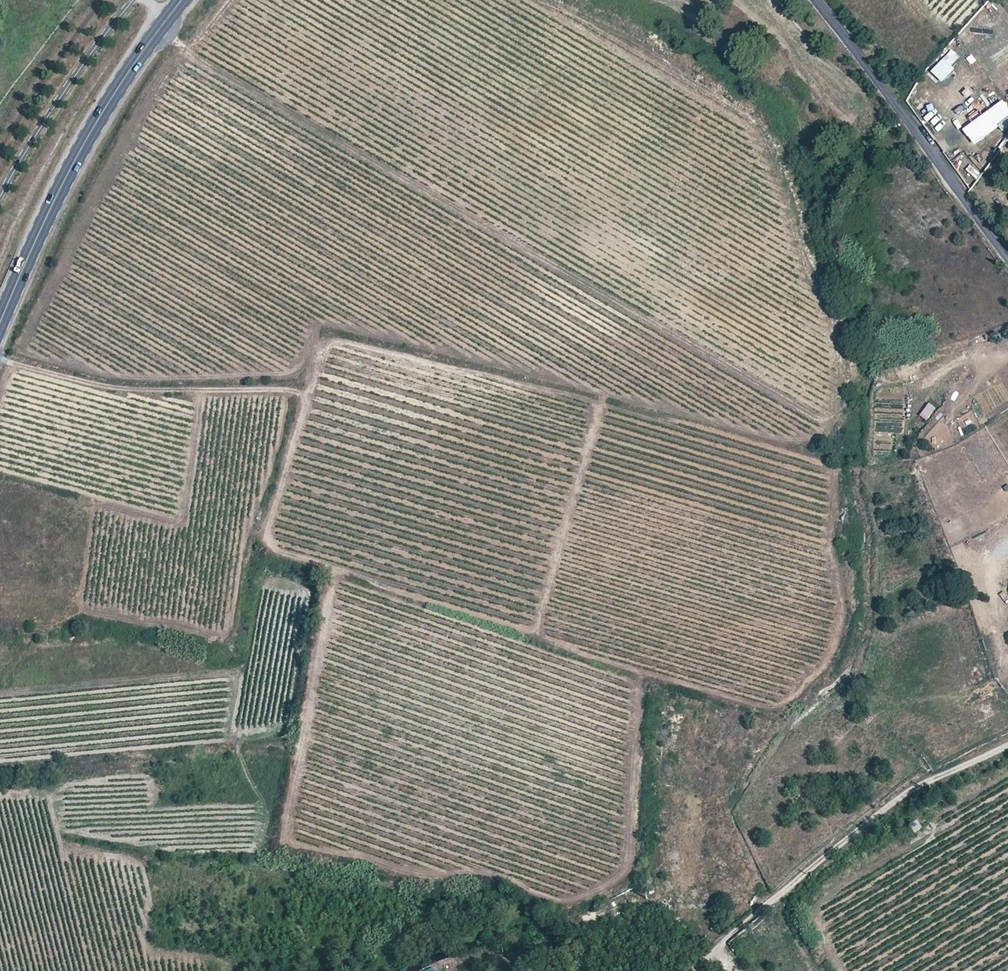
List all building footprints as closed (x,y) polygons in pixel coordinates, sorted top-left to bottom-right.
[(951,51),(932,72),(938,77),(957,57),(951,51)] [(964,126),(975,142),(998,126),(1002,131),(1007,126),(1007,108),(1002,100),(964,126)] [(927,421),(937,409),(929,403),(919,416),(927,421)] [(914,833),(921,830),(917,823),(911,827),(914,833)]
